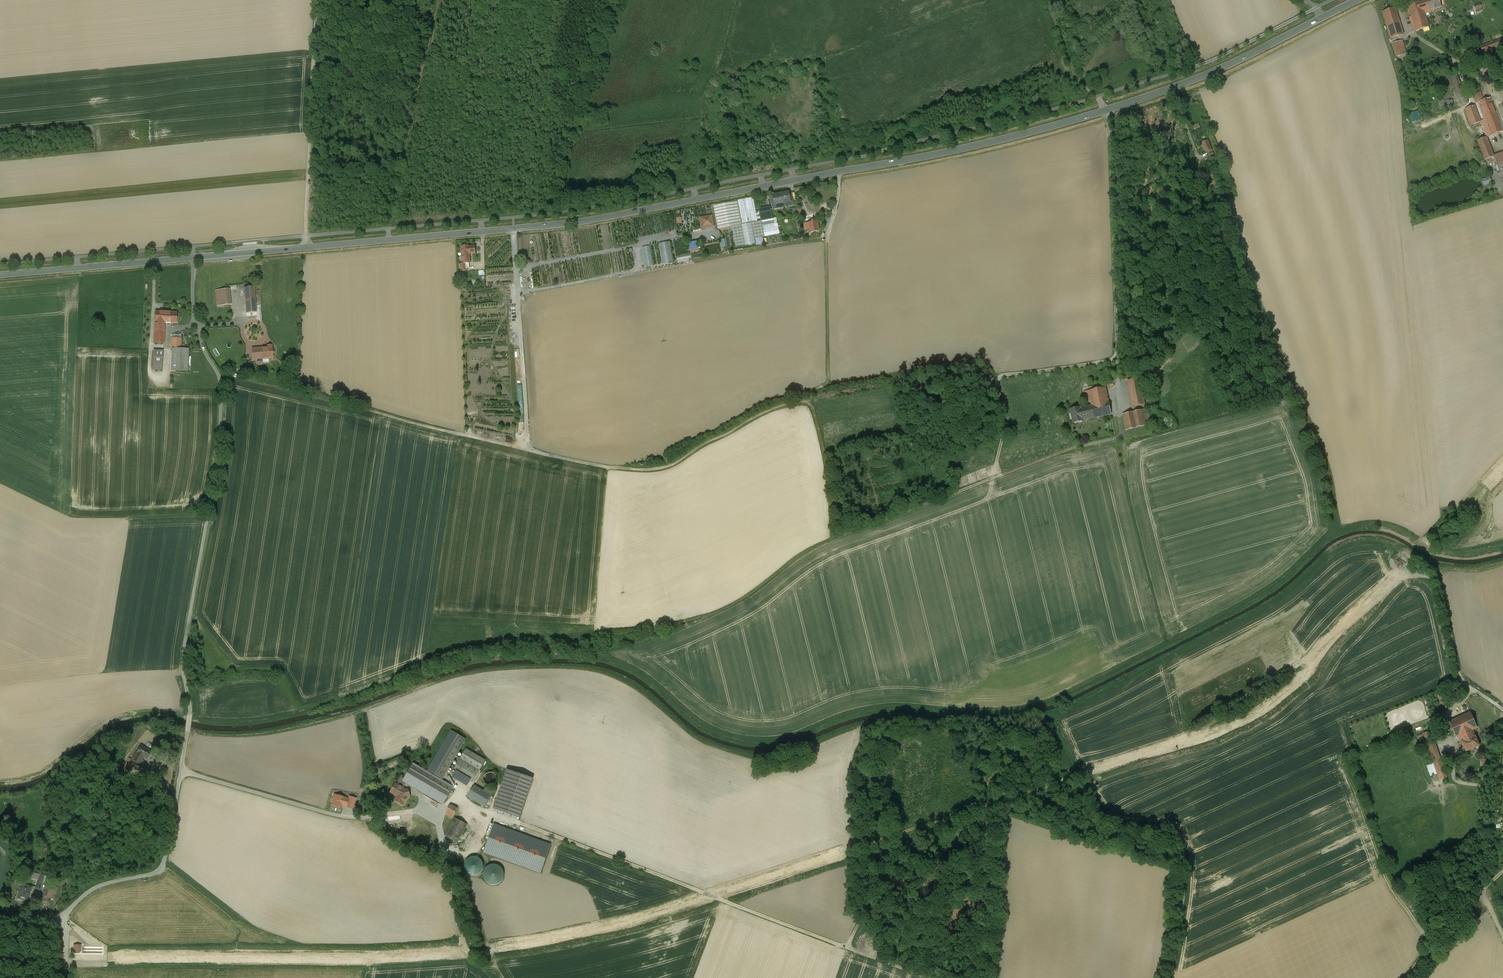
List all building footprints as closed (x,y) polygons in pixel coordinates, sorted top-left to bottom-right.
[(1407,4),(1416,31),(1429,27),(1424,13),(1441,7),(1439,0),(1421,0),(1407,4)] [(1395,8),(1383,12),(1391,39),(1404,35),(1395,8)] [(1481,47),(1483,53),(1502,46),(1502,39),(1481,47)] [(1402,41),(1393,44),(1397,57),(1406,54),(1402,41)] [(1457,76),(1448,79),(1459,107),(1468,103),(1457,76)] [(1449,104),(1440,106),(1441,109),(1454,106),(1452,100),(1449,101),(1449,104)] [(1491,100),(1479,104),(1485,120),(1480,122),(1481,123),(1487,138),(1502,132),(1491,100)] [(1475,106),(1465,110),(1471,126),(1481,123),(1480,122),(1475,106)] [(1487,138),(1477,141),(1485,161),(1495,157),(1494,157),(1487,138)] [(1212,150),(1208,140),(1202,143),(1206,153),(1212,150)] [(1495,157),(1502,179),(1502,153),(1494,157),(1495,157)] [(1217,185),(1212,173),(1207,175),(1212,187),(1217,185)] [(1485,185),(1494,182),(1492,176),(1483,179),(1485,185)] [(788,193),(781,194),(782,203),(783,203),(792,201),(791,194),(789,194),(788,193)] [(784,207),(783,203),(782,203),(781,194),(773,196),(773,197),(771,198),(773,209),(784,207)] [(737,200),(738,201),(742,225),(757,222),(753,197),(737,200)] [(754,239),(755,239),(762,237),(764,237),(764,236),(762,223),(761,221),(757,222),(742,225),(738,201),(713,205),(717,229),(731,227),(735,247),(745,245),(745,246),(755,244),(754,239)] [(762,211),(764,220),(772,219),(770,209),(762,211)] [(712,216),(700,218),(702,229),(714,227),(712,216)] [(777,220),(762,223),(764,236),(779,234),(777,220)] [(817,221),(803,223),(804,229),(809,229),(809,233),(819,231),(817,221)] [(763,244),(762,237),(755,239),(756,245),(763,244)] [(699,248),(697,241),(689,242),(690,250),(699,248)] [(670,242),(658,244),(662,264),(673,262),(670,242)] [(709,254),(718,253),(717,245),(707,247),(709,254)] [(469,246),(461,247),(462,264),(466,263),(466,264),(469,264),(471,264),(470,252),(475,252),(475,246),(469,247),(469,246)] [(650,246),(642,248),(645,267),(653,266),(650,246)] [(254,286),(243,287),(246,313),(256,312),(254,286)] [(229,289),(226,289),(227,293),(216,294),(217,306),(231,305),(229,289)] [(155,322),(165,322),(176,323),(177,313),(155,311),(155,322)] [(165,322),(155,322),(154,343),(163,343),(165,322)] [(170,349),(172,349),(185,349),(185,346),(181,346),(181,338),(171,338),(170,349)] [(273,358),(271,345),(267,346),(267,347),(252,349),(253,360),(273,358)] [(188,349),(185,349),(172,349),(171,370),(187,371),(188,349)] [(163,351),(153,351),(152,370),(162,370),(163,351)] [(1155,372),(1153,365),(1142,367),(1143,374),(1148,373),(1155,372)] [(1145,405),(1140,378),(1128,380),(1133,407),(1145,405)] [(1092,406),(1087,407),(1090,419),(1112,415),(1106,387),(1084,392),(1086,402),(1091,401),(1092,406)] [(1090,419),(1087,407),(1080,408),(1070,410),(1071,414),(1070,415),(1071,419),(1072,419),(1073,424),(1083,422),(1083,421),(1090,419)] [(1149,425),(1146,410),(1123,415),(1126,431),(1149,425)] [(1171,419),(1169,418),(1167,418),(1165,419),(1163,420),(1162,422),(1162,425),(1163,427),(1165,428),(1167,429),(1169,429),(1171,428),(1173,427),(1173,425),(1173,422),(1172,420),(1171,419)] [(1470,713),(1449,722),(1456,737),(1459,736),(1466,752),(1480,746),(1473,730),(1477,728),(1470,713)] [(1433,727),(1423,731),(1439,778),(1449,774),(1433,727)] [(451,731),(428,771),(442,779),(465,739),(451,731)] [(152,752),(141,745),(137,752),(136,752),(131,759),(134,761),(139,764),(142,760),(144,757),(147,759),(152,752)] [(485,761),(466,749),(460,758),(480,770),(485,761)] [(1491,755),(1483,754),(1483,764),(1491,764),(1491,755)] [(129,758),(124,766),(129,769),(134,761),(131,759),(129,758)] [(479,772),(459,760),(453,770),(465,776),(473,781),(479,772)] [(452,789),(412,766),(404,781),(443,804),(452,789)] [(533,779),(507,770),(493,808),(519,817),(533,779)] [(465,776),(456,771),(453,777),(461,782),(465,776)] [(406,790),(396,784),(391,792),(397,796),(394,800),(403,805),(408,797),(406,790)] [(491,796),(474,786),(468,796),(485,807),(491,796)] [(456,810),(450,806),(445,814),(452,818),(456,810)] [(467,825),(455,818),(447,832),(458,839),(467,825)] [(495,823),(484,852),(541,873),(551,843),(495,823)] [(466,860),(465,863),(464,866),(465,869),(466,872),(468,874),(471,875),(474,876),(477,875),(479,874),(482,872),(483,869),(484,866),(483,863),(482,860),(480,858),(477,857),(474,856),(471,857),(468,858),(466,860)] [(31,887),(22,884),(18,898),(27,901),(31,887)] [(56,899),(59,887),(48,884),(42,902),(49,904),(51,897),(56,899)]
